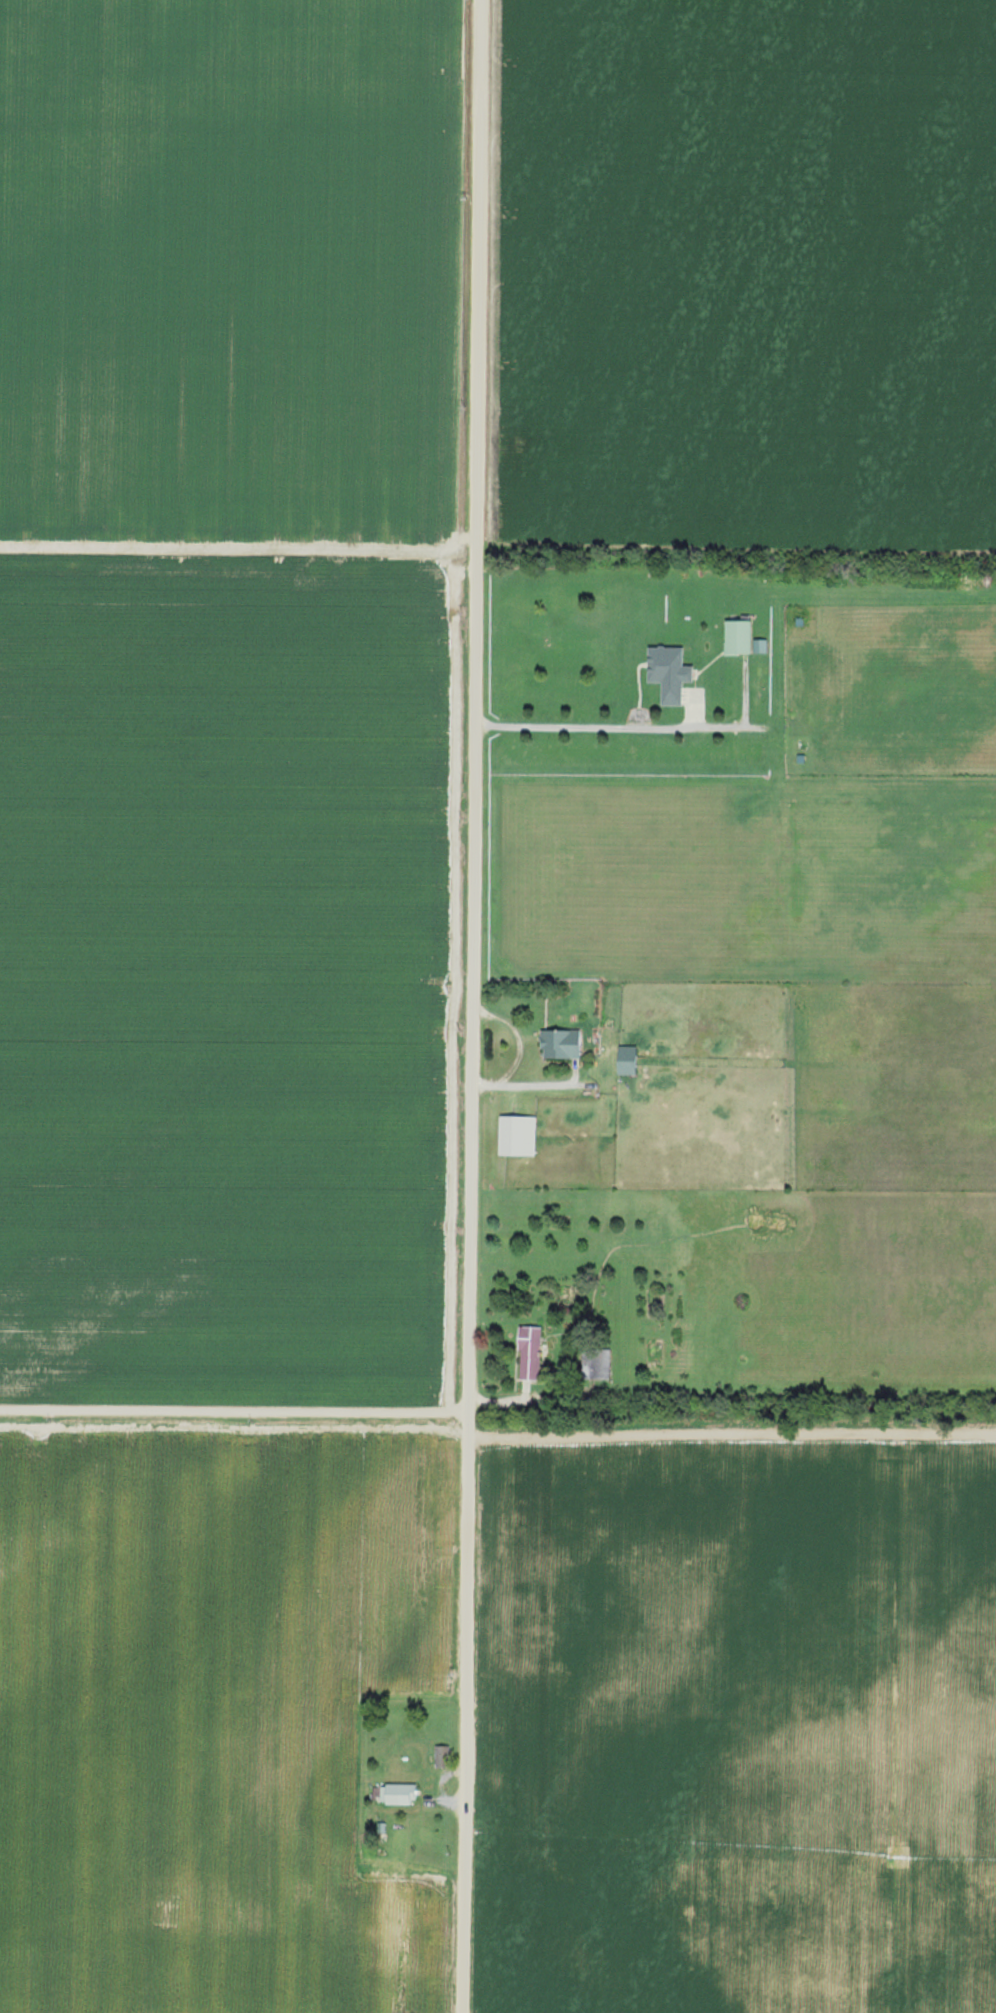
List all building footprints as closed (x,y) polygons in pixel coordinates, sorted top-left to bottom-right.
[(725,653),(751,652),(750,620),(724,621),(725,653)] [(682,647),(646,647),(646,682),(661,682),(661,705),(681,705),(681,682),(691,682),(691,666),(682,666),(682,647)] [(578,1030),(540,1031),(541,1058),(579,1058),(578,1030)] [(616,1075),(634,1075),(635,1047),(617,1046),(616,1075)] [(534,1156),(535,1117),(499,1116),(498,1155),(534,1156)] [(541,1328),(520,1327),(518,1375),(540,1376),(541,1328)] [(385,1805),(406,1805),(406,1794),(414,1794),(414,1785),(385,1785),(385,1805)]
